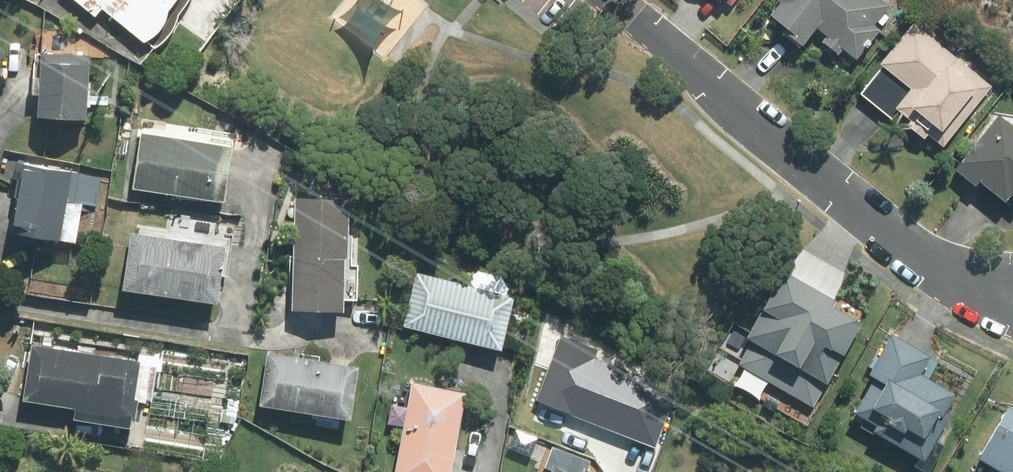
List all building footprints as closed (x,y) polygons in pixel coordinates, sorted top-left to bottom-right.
[(176,15),(187,0),(68,0),(89,20),(100,9),(148,49),(154,47),(155,47),(156,47),(157,46),(159,46),(160,45),(161,45),(162,44),(163,43),(164,42),(165,42),(166,41),(167,40),(167,39),(168,38),(169,37),(170,36),(171,35),(171,34),(172,33),(172,32),(173,31),(173,30),(174,29),(174,28),(175,26),(175,25),(175,24),(175,23),(176,22),(176,20),(176,19),(176,18),(176,17),(176,15)] [(765,15),(802,45),(814,30),(821,37),(816,43),(835,58),(839,53),(852,63),(880,29),(871,22),(883,8),(874,0),(778,0),(765,15)] [(905,121),(902,126),(921,141),(924,136),(941,150),(991,87),(911,24),(856,93),(892,122),(898,115),(905,121)] [(79,53),(80,31),(35,30),(33,119),(82,120),(84,59),(110,60),(110,54),(79,53)] [(995,117),(951,172),(973,190),(978,184),(1002,204),(1008,197),(1012,201),(1012,132),(995,117)] [(159,196),(222,203),(230,134),(132,123),(122,202),(158,207),(159,196)] [(77,174),(69,173),(14,164),(3,237),(58,246),(64,207),(72,208),(77,174)] [(343,201),(291,198),(284,310),(337,313),(337,303),(353,304),(356,255),(340,254),(343,201)] [(214,306),(220,248),(126,239),(120,296),(214,306)] [(404,324),(403,329),(502,357),(513,292),(496,289),(498,278),(473,273),(472,278),(471,284),(413,274),(404,324)] [(754,397),(762,383),(776,391),(768,405),(802,423),(857,322),(831,308),(834,302),(780,273),(744,340),(755,346),(734,386),(754,397)] [(599,348),(562,335),(538,402),(655,444),(676,387),(596,358),(599,348)] [(922,443),(952,395),(918,374),(927,359),(890,336),(864,377),(873,382),(848,423),(918,467),(930,448),(922,443)] [(121,361),(25,349),(18,405),(67,411),(66,421),(129,429),(138,353),(122,351),(121,361)] [(326,361),(272,356),(269,383),(260,382),(257,410),(347,419),(353,359),(337,357),(336,368),(326,367),(326,361)] [(462,393),(408,384),(393,471),(448,471),(462,393)] [(985,471),(1012,471),(1012,412),(1001,406),(972,461),(987,469),(985,471)] [(551,447),(551,470),(558,470),(557,471),(578,471),(577,471),(582,460),(551,447)]
